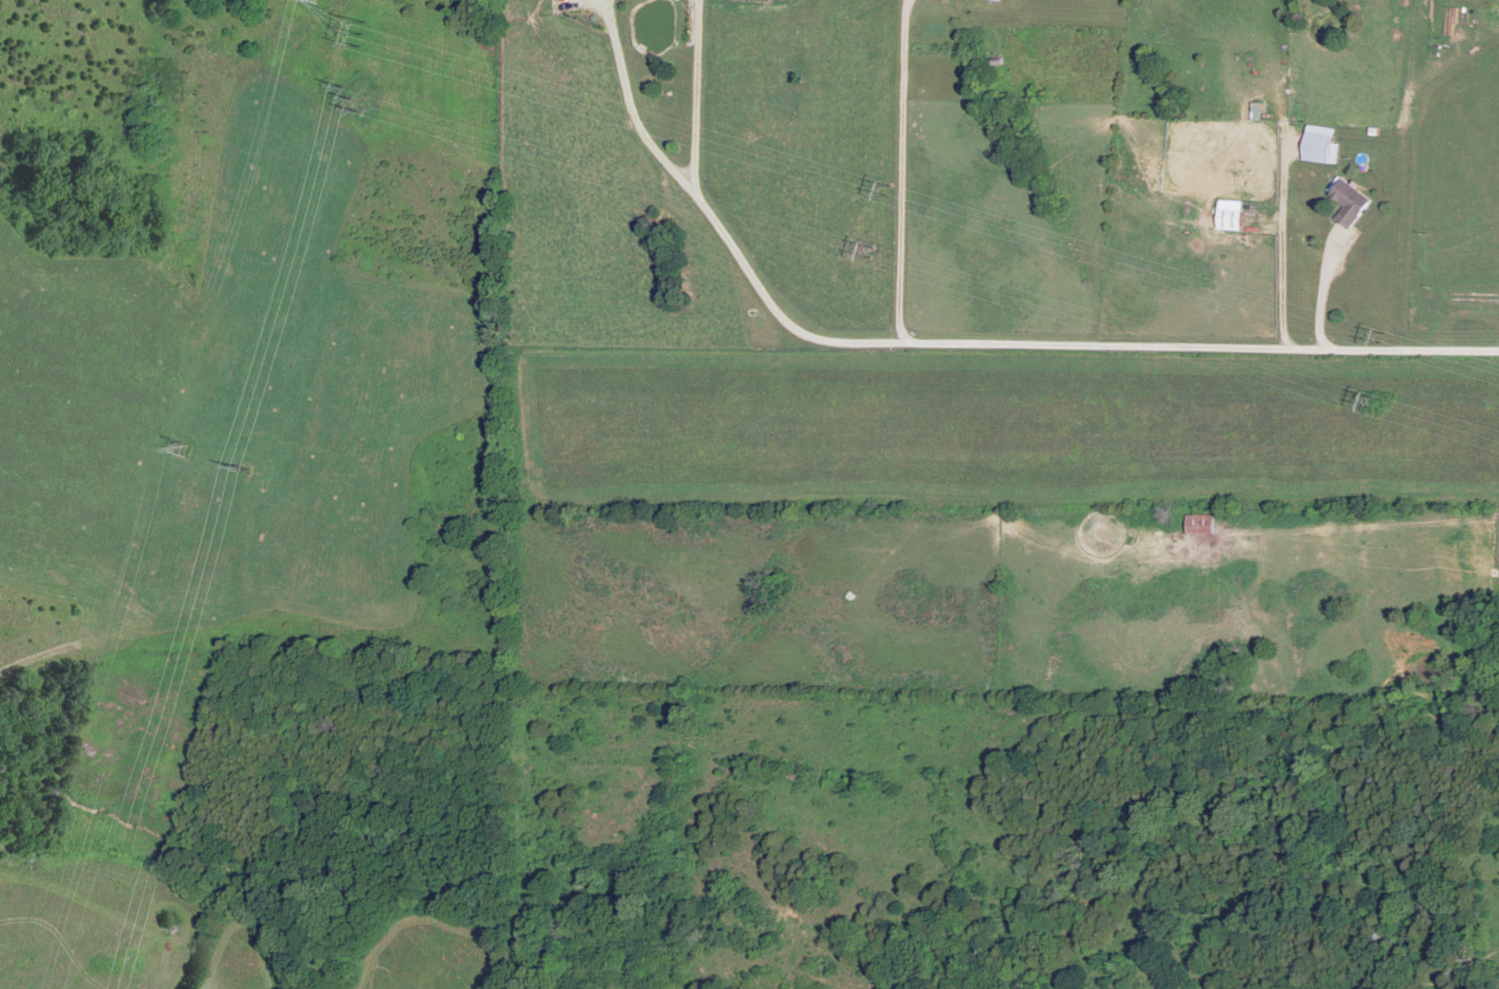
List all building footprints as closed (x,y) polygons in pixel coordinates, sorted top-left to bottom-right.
[(1333,191),(1350,205),(1340,216),(1354,227),(1376,200),(1345,176),(1333,191)] [(1246,228),(1246,207),(1222,207),(1222,228),(1246,228)] [(1218,534),(1218,513),(1190,513),(1190,534),(1218,534)]
